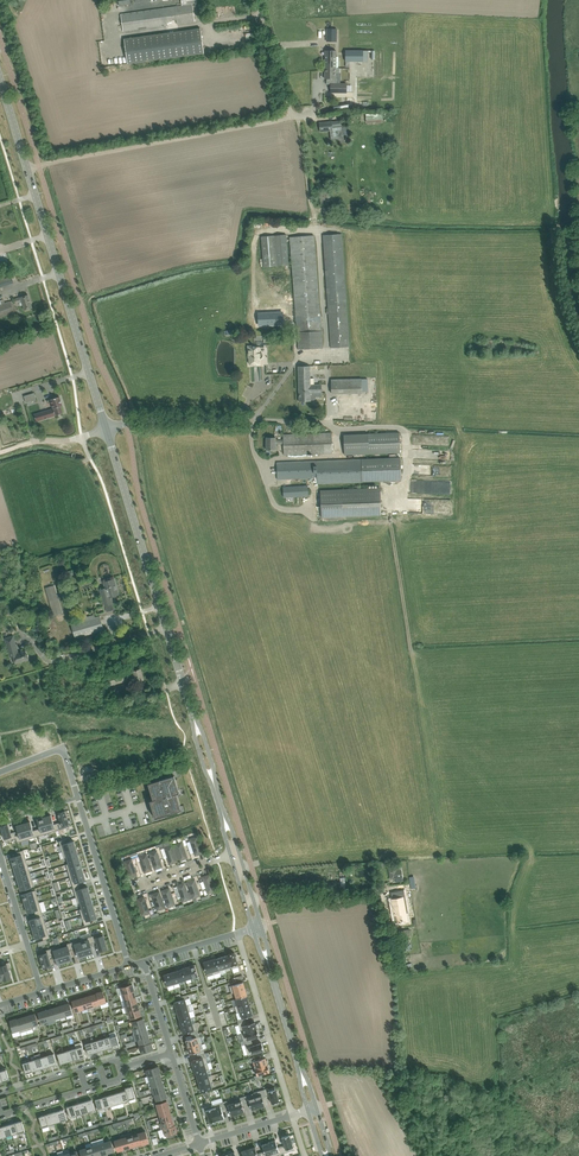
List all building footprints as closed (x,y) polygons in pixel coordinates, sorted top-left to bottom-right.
[(182,6),(120,14),(122,31),(167,25),(167,21),(176,20),(176,24),(195,21),(192,4),(197,4),(197,0),(181,0),(182,6)] [(128,65),(204,54),(201,29),(125,40),(128,65)] [(326,29),(326,41),(336,41),(336,29),(326,29)] [(325,50),(325,79),(327,79),(327,84),(331,84),(331,83),(336,83),(337,79),(335,79),(336,73),(340,73),(340,68),(336,68),(336,51),(325,50)] [(362,61),(362,51),(345,51),(345,61),(362,61)] [(347,83),(331,83),(330,93),(347,93),(347,83)] [(320,132),(330,131),(331,140),(343,139),(342,126),(348,126),(348,120),(342,121),(332,122),(332,121),(319,123),(320,132)] [(323,235),(328,308),(326,308),(327,314),(329,314),(331,348),(350,346),(342,234),(323,235)] [(289,265),(286,235),(261,237),(263,268),(289,265)] [(298,349),(322,348),(321,334),(322,334),(322,328),(321,328),(321,327),(314,235),(290,237),(297,332),(298,349)] [(2,286),(8,284),(14,282),(12,277),(6,279),(0,281),(0,287),(2,286)] [(32,308),(28,295),(20,297),(15,299),(16,303),(22,301),(25,310),(32,308)] [(0,300),(0,317),(14,313),(17,312),(13,300),(5,303),(4,299),(0,301),(0,300)] [(279,313),(259,313),(259,325),(279,324),(279,313)] [(254,344),(248,345),(248,353),(249,353),(249,358),(250,364),(254,364),(254,365),(260,365),(260,359),(261,359),(261,358),(262,358),(263,357),(263,356),(263,355),(263,354),(262,353),(261,352),(260,352),(259,352),(259,346),(255,346),(254,344)] [(310,385),(310,366),(298,366),(299,401),(311,401),(311,393),(322,393),(322,384),(310,385)] [(332,379),(332,394),(361,393),(361,379),(332,379)] [(34,393),(24,396),(26,403),(36,400),(34,393)] [(63,413),(61,406),(62,406),(59,397),(50,400),(53,407),(50,408),(50,409),(34,414),(36,421),(56,415),(54,409),(56,415),(63,413)] [(345,455),(400,453),(399,432),(344,434),(345,455)] [(276,438),(267,438),(266,450),(275,450),(276,444),(284,444),(284,455),(332,453),(331,433),(283,435),(283,440),(276,440),(276,438)] [(317,478),(317,484),(401,480),(400,457),(277,462),(277,479),(317,478)] [(309,496),(308,486),(284,487),(284,497),(309,496)] [(342,517),(381,515),(380,488),(341,489),(320,490),(322,518),(342,517)] [(105,606),(113,603),(111,597),(119,595),(114,579),(103,582),(105,588),(100,589),(105,606)] [(55,584),(46,587),(54,616),(64,613),(55,584)] [(87,617),(86,613),(81,614),(82,618),(75,620),(76,623),(71,624),(75,638),(104,630),(100,616),(95,617),(94,615),(87,617)] [(13,636),(5,638),(10,657),(13,656),(14,659),(15,663),(17,663),(28,660),(28,659),(29,658),(28,655),(27,655),(26,651),(18,653),(13,636)] [(144,679),(141,669),(132,671),(133,672),(127,674),(126,671),(107,676),(110,685),(129,680),(128,679),(134,677),(135,682),(144,679)] [(98,771),(82,776),(84,782),(99,777),(98,771)] [(152,809),(155,818),(178,811),(177,807),(180,806),(175,790),(179,789),(175,778),(172,779),(171,776),(151,782),(152,786),(149,787),(152,796),(153,800),(150,801),(151,805),(152,804),(154,809),(152,809)] [(60,822),(57,823),(59,830),(70,827),(65,811),(58,813),(60,822)] [(51,815),(44,817),(49,833),(59,830),(57,823),(54,824),(51,815)] [(39,828),(36,829),(38,836),(49,833),(44,817),(37,819),(39,828)] [(30,821),(23,823),(28,839),(38,836),(36,829),(33,830),(30,821)] [(15,836),(16,839),(17,843),(17,842),(28,839),(23,823),(16,826),(19,835),(15,836)] [(8,824),(0,826),(5,842),(16,839),(15,836),(14,832),(11,833),(8,824)] [(195,856),(203,853),(197,837),(190,839),(195,856)] [(67,839),(58,842),(59,842),(62,852),(76,848),(74,841),(67,843),(66,840),(67,839)] [(180,861),(187,858),(182,842),(174,845),(180,861)] [(170,864),(177,862),(172,845),(164,848),(170,864)] [(76,848),(62,852),(64,858),(67,858),(67,857),(78,854),(76,848)] [(18,856),(11,858),(13,865),(26,860),(23,850),(20,851),(18,852),(17,852),(18,856)] [(155,869),(162,867),(157,851),(149,853),(155,869)] [(78,854),(67,857),(67,858),(69,864),(80,861),(78,854)] [(145,873),(152,870),(146,854),(139,857),(145,873)] [(130,878),(137,875),(131,859),(124,862),(130,878)] [(26,860),(13,865),(15,871),(28,867),(26,860)] [(69,864),(66,864),(66,865),(68,871),(82,867),(80,861),(69,864)] [(395,866),(389,867),(391,879),(395,878),(396,882),(403,880),(402,877),(403,877),(401,870),(396,871),(395,866)] [(28,867),(15,871),(17,877),(30,873),(28,867)] [(82,867),(68,871),(70,878),(84,873),(82,867)] [(30,873),(17,877),(19,884),(32,880),(30,873)] [(84,873),(70,878),(73,888),(80,886),(79,882),(86,880),(84,873)] [(208,893),(215,891),(210,874),(202,877),(208,893)] [(32,880),(19,884),(21,891),(34,887),(32,880)] [(193,898),(200,896),(195,880),(187,882),(193,898)] [(183,902),(190,899),(185,883),(177,885),(183,902)] [(80,886),(73,888),(76,897),(90,893),(88,887),(81,889),(80,886)] [(168,907),(175,904),(169,888),(162,891),(168,907)] [(35,890),(22,894),(24,901),(37,897),(35,890)] [(157,910),(165,908),(159,892),(152,894),(157,910)] [(90,893),(76,897),(78,904),(79,903),(92,899),(90,893)] [(399,895),(390,896),(391,897),(394,918),(397,918),(398,924),(409,922),(405,898),(399,899),(399,895)] [(37,897),(24,901),(25,907),(39,903),(37,897)] [(142,916),(150,913),(144,897),(137,899),(142,916)] [(92,899),(79,903),(81,909),(93,906),(92,899)] [(39,903),(25,907),(27,913),(34,911),(35,914),(42,912),(39,903)] [(81,909),(80,909),(80,910),(82,916),(95,912),(93,906),(81,909)] [(36,918),(29,920),(31,926),(45,922),(42,912),(35,914),(36,918)] [(95,912),(82,916),(84,925),(83,926),(84,926),(92,924),(92,923),(91,923),(90,920),(97,918),(95,912)] [(45,922),(31,926),(33,933),(47,928),(45,922)] [(47,928),(33,933),(35,939),(42,937),(43,940),(47,939),(50,938),(47,928)] [(102,933),(91,936),(93,943),(97,942),(99,951),(107,949),(102,933)] [(91,936),(81,939),(86,955),(93,953),(90,944),(93,943),(91,936)] [(81,939),(70,943),(72,949),(76,948),(79,957),(86,955),(81,939)] [(61,947),(60,947),(65,962),(72,959),(69,950),(72,949),(70,943),(67,944),(67,945),(61,947)] [(60,946),(50,949),(52,956),(55,955),(58,964),(65,962),(60,947),(61,947),(60,946)] [(50,949),(39,952),(44,968),(51,966),(48,957),(52,956),(50,949)] [(228,955),(232,969),(239,967),(237,960),(238,960),(236,956),(235,956),(234,953),(228,955)] [(232,969),(228,955),(222,957),(226,969),(231,968),(232,969)] [(226,969),(222,957),(216,959),(216,958),(220,973),(220,972),(220,971),(226,969)] [(216,958),(209,960),(214,974),(220,973),(216,958)] [(207,976),(214,974),(209,960),(203,962),(207,976)] [(4,979),(3,980),(4,980),(11,978),(8,969),(11,968),(9,962),(0,965),(0,967),(4,979)] [(194,965),(188,967),(191,978),(198,976),(194,965)] [(191,978),(188,967),(182,969),(185,980),(191,978)] [(176,971),(179,982),(185,980),(182,969),(181,969),(182,969),(176,971)] [(176,971),(170,973),(173,985),(179,983),(180,983),(179,982),(176,971)] [(167,987),(173,985),(170,973),(163,975),(167,987)] [(124,987),(120,988),(122,995),(123,994),(133,991),(134,991),(132,984),(128,985),(127,982),(123,983),(124,987)] [(243,982),(230,986),(232,993),(234,993),(234,992),(245,989),(243,982)] [(245,989),(234,992),(234,993),(235,995),(236,999),(247,995),(245,989)] [(96,993),(97,994),(100,1004),(106,1002),(103,991),(96,993)] [(135,997),(133,991),(123,994),(125,1000),(135,997)] [(97,994),(91,996),(94,1006),(100,1004),(97,994)] [(174,1002),(176,1009),(187,1005),(185,999),(187,999),(186,995),(179,997),(180,1000),(174,1002)] [(247,995),(236,999),(238,1005),(249,1002),(247,996),(247,995)] [(87,1008),(88,1011),(95,1009),(94,1006),(91,996),(85,997),(88,1008),(87,1008)] [(88,1008),(85,997),(78,999),(82,1010),(87,1008),(88,1008)] [(121,1001),(123,1007),(124,1007),(127,1006),(137,1003),(135,997),(125,1000),(121,1001)] [(72,1001),(75,1012),(82,1010),(78,999),(72,1001)] [(238,1005),(235,1006),(236,1008),(237,1013),(240,1012),(251,1008),(249,1002),(238,1005)] [(66,1016),(72,1014),(69,1003),(63,1005),(66,1016)] [(124,1007),(126,1013),(129,1013),(129,1012),(139,1009),(137,1003),(127,1006),(124,1007)] [(60,1017),(66,1016),(63,1005),(57,1007),(60,1017)] [(187,1005),(176,1009),(178,1015),(189,1012),(190,1011),(188,1005),(187,1005)] [(54,1019),(60,1017),(57,1007),(51,1009),(54,1019)] [(44,1011),(48,1021),(54,1019),(51,1009),(44,1011)] [(129,1013),(130,1019),(141,1016),(139,1009),(129,1012),(129,1013)] [(253,1015),(251,1009),(240,1012),(242,1019),(237,1020),(238,1023),(246,1021),(244,1018),(253,1015)] [(41,1023),(48,1021),(44,1011),(38,1013),(41,1023)] [(189,1012),(178,1015),(180,1021),(191,1018),(189,1012)] [(32,1026),(38,1024),(35,1014),(29,1016),(32,1026)] [(32,1026),(29,1016),(22,1017),(26,1031),(33,1029),(32,1026)] [(20,1031),(20,1033),(26,1031),(22,1017),(17,1019),(16,1019),(20,1031)] [(145,1025),(143,1018),(133,1021),(135,1028),(145,1025)] [(180,1021),(179,1021),(181,1027),(193,1024),(191,1018),(180,1021)] [(13,1033),(20,1031),(16,1019),(17,1019),(16,1019),(10,1021),(13,1033)] [(238,1023),(242,1034),(258,1029),(257,1025),(256,1025),(255,1022),(247,1025),(246,1021),(238,1023)] [(191,1035),(198,1033),(195,1023),(181,1027),(183,1034),(190,1032),(191,1035)] [(135,1028),(132,1029),(134,1035),(147,1031),(145,1025),(135,1028)] [(258,1029),(242,1034),(244,1041),(240,1042),(241,1046),(245,1045),(252,1042),(251,1039),(259,1036),(258,1033),(259,1033),(258,1029)] [(147,1031),(134,1035),(136,1041),(138,1040),(149,1037),(147,1031)] [(186,1040),(188,1047),(201,1043),(198,1033),(191,1035),(192,1038),(186,1040)] [(113,1049),(120,1047),(117,1036),(110,1038),(113,1047),(113,1049)] [(107,1049),(113,1047),(110,1038),(110,1037),(104,1039),(107,1049)] [(150,1043),(149,1037),(138,1040),(140,1046),(150,1043)] [(101,1051),(107,1049),(104,1039),(98,1040),(101,1051)] [(98,1040),(91,1042),(95,1053),(101,1051),(98,1040)] [(88,1055),(95,1053),(91,1042),(85,1044),(88,1055)] [(252,1042),(245,1045),(248,1055),(264,1051),(262,1043),(253,1046),(252,1042)] [(140,1046),(139,1046),(141,1053),(153,1049),(151,1043),(150,1043),(140,1046)] [(204,1053),(201,1043),(188,1047),(190,1054),(196,1052),(197,1055),(204,1053)] [(82,1046),(76,1048),(79,1059),(85,1057),(82,1046)] [(73,1060),(79,1059),(76,1048),(70,1050),(73,1060)] [(73,1060),(70,1050),(64,1052),(67,1062),(73,1060)] [(60,1064),(67,1062),(64,1052),(57,1054),(60,1064)] [(191,1061),(193,1067),(207,1063),(204,1053),(197,1055),(198,1059),(191,1061)] [(47,1056),(51,1066),(57,1064),(54,1054),(47,1056)] [(44,1068),(51,1066),(47,1056),(41,1058),(44,1068)] [(255,1068),(269,1064),(268,1060),(266,1061),(265,1058),(257,1060),(256,1057),(249,1059),(250,1063),(253,1062),(255,1068)] [(41,1058),(35,1059),(38,1070),(44,1068),(41,1058)] [(32,1072),(38,1070),(35,1059),(29,1061),(32,1072)] [(29,1061),(29,1060),(22,1062),(26,1074),(32,1072),(29,1061)] [(209,1069),(207,1063),(193,1067),(195,1074),(209,1069)] [(269,1065),(269,1064),(255,1068),(257,1075),(254,1076),(256,1080),(263,1078),(262,1074),(270,1072),(269,1069),(270,1068),(269,1065)] [(149,1076),(160,1073),(158,1066),(146,1070),(149,1076)] [(6,1068),(0,1070),(0,1072),(3,1082),(9,1080),(6,1068)] [(207,1070),(196,1073),(196,1074),(198,1080),(208,1076),(207,1071),(207,1070)] [(160,1073),(149,1076),(151,1082),(161,1079),(160,1073)] [(208,1076),(198,1080),(199,1086),(210,1082),(210,1083),(213,1082),(211,1075),(208,1076)] [(151,1082),(148,1083),(150,1089),(153,1088),(163,1085),(161,1079),(151,1082)] [(210,1082),(199,1086),(201,1092),(212,1089),(211,1085),(210,1083),(210,1082)] [(153,1088),(155,1094),(165,1091),(163,1085),(153,1088)] [(132,1086),(125,1088),(126,1090),(129,1100),(135,1098),(133,1091),(135,1091),(134,1087),(132,1087),(132,1086)] [(268,1088),(264,1089),(266,1096),(269,1095),(272,1104),(274,1103),(275,1104),(279,1103),(278,1102),(279,1101),(277,1095),(279,1095),(277,1091),(276,1091),(275,1088),(268,1090),(268,1088)] [(254,1093),(258,1108),(265,1106),(263,1098),(266,1096),(264,1089),(254,1093)] [(126,1090),(120,1092),(123,1103),(130,1100),(129,1100),(126,1090)] [(165,1091),(155,1094),(157,1101),(167,1097),(165,1091)] [(120,1092),(114,1094),(117,1104),(123,1103),(120,1092)] [(254,1093),(244,1096),(246,1104),(249,1102),(251,1110),(258,1108),(254,1093),(253,1093),(254,1093)] [(114,1094),(108,1096),(111,1106),(117,1104),(114,1094)] [(108,1096),(102,1098),(105,1108),(111,1106),(108,1096)] [(240,1099),(234,1101),(238,1113),(244,1111),(242,1105),(246,1104),(244,1096),(240,1098),(240,1099)] [(102,1098),(95,1100),(98,1110),(105,1108),(102,1098)] [(92,1099),(86,1101),(89,1112),(95,1110),(92,1099)] [(86,1101),(79,1103),(82,1114),(89,1112),(86,1101)] [(156,1104),(158,1110),(169,1107),(167,1101),(156,1104)] [(238,1114),(234,1101),(227,1103),(227,1101),(223,1102),(225,1109),(229,1108),(231,1116),(238,1114)] [(223,1102),(212,1105),(217,1122),(218,1122),(218,1121),(221,1120),(221,1119),(224,1118),(222,1110),(225,1109),(223,1102)] [(79,1103),(73,1105),(76,1115),(82,1114),(79,1103)] [(73,1105),(67,1107),(70,1117),(76,1115),(73,1105)] [(217,1122),(212,1105),(202,1108),(202,1107),(204,1116),(205,1116),(204,1115),(207,1114),(210,1122),(213,1121),(213,1123),(217,1121),(217,1122)] [(158,1110),(160,1116),(160,1117),(171,1113),(169,1107),(158,1110)] [(64,1109),(57,1111),(61,1121),(67,1119),(64,1109)] [(57,1111),(51,1113),(54,1123),(61,1121),(57,1111)] [(51,1113),(45,1115),(48,1125),(49,1125),(54,1123),(51,1113)] [(160,1116),(159,1117),(161,1123),(172,1120),(171,1113),(160,1117),(160,1116)] [(45,1115),(39,1117),(42,1128),(49,1126),(49,1125),(48,1125),(45,1115)] [(161,1123),(159,1124),(161,1130),(163,1129),(174,1126),(174,1125),(172,1120),(161,1123)] [(25,1132),(22,1121),(15,1123),(18,1133),(19,1134),(25,1132)] [(12,1135),(18,1133),(15,1123),(9,1124),(12,1135)] [(6,1137),(12,1135),(9,1124),(3,1126),(6,1137)] [(177,1132),(175,1125),(174,1125),(174,1126),(163,1129),(164,1135),(160,1136),(161,1139),(167,1137),(166,1135),(168,1134),(169,1138),(174,1136),(173,1133),(177,1132)] [(146,1131),(139,1133),(142,1144),(149,1142),(146,1131)] [(132,1132),(126,1134),(130,1147),(136,1145),(133,1135),(132,1132)] [(139,1133),(133,1135),(136,1145),(142,1144),(139,1133)] [(126,1134),(120,1136),(121,1139),(124,1149),(130,1147),(126,1134)] [(285,1145),(281,1146),(283,1153),(294,1150),(290,1135),(282,1137),(285,1145)] [(121,1139),(114,1141),(117,1151),(124,1149),(121,1139)] [(269,1142),(273,1155),(275,1155),(283,1153),(281,1146),(278,1147),(276,1140),(269,1142)] [(111,1141),(105,1143),(108,1153),(114,1151),(111,1141)] [(261,1153),(262,1155),(273,1155),(269,1142),(268,1142),(269,1143),(262,1145),(264,1151),(261,1153)] [(105,1143),(98,1144),(102,1155),(108,1153),(105,1143)] [(92,1146),(95,1155),(97,1155),(102,1155),(98,1144),(92,1146)] [(86,1148),(89,1155),(95,1155),(92,1146),(86,1148)] [(248,1149),(251,1155),(262,1155),(261,1153),(257,1154),(255,1147),(248,1149)]
